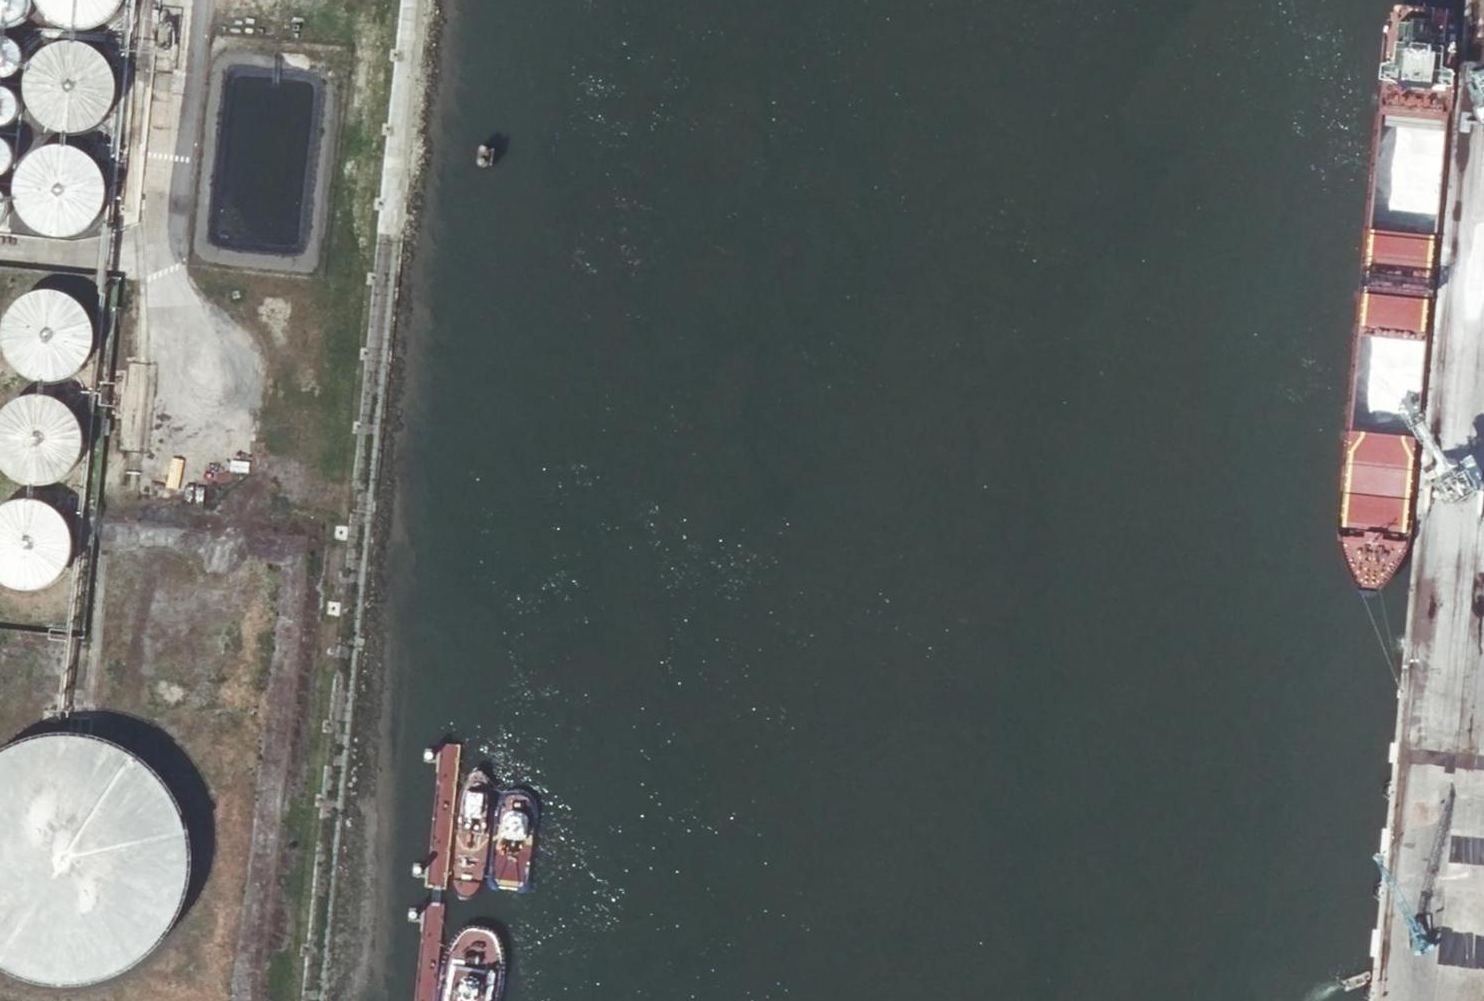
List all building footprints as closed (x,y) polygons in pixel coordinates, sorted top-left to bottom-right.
[(29,1),(29,0),(0,0),(0,22),(3,23),(8,24),(13,23),(17,21),(21,18),(24,15),(27,11),(28,6),(29,1)] [(40,1),(43,7),(48,12),(53,17),(59,20),(65,23),(72,25),(79,25),(86,25),(93,23),(99,21),(105,17),(111,13),(115,8),(119,2),(120,0),(39,0),(40,1)] [(23,59),(22,55),(21,52),(20,48),(17,45),(15,43),(12,41),(8,40),(4,39),(1,39),(0,39),(0,78),(4,78),(7,78),(11,77),(14,75),(17,72),(19,70),(21,66),(22,63),(23,59)] [(115,96),(116,88),(115,80),(113,73),(110,65),(106,59),(100,54),(94,49),(87,46),(79,44),(72,43),(64,44),(56,45),(49,49),(43,53),(37,59),(33,65),(29,72),(27,79),(27,87),(27,95),(29,102),(32,109),(37,116),(42,121),(49,126),(56,129),(63,131),(71,132),(79,131),(86,130),(93,126),(100,122),(105,116),(110,110),(113,103),(115,96)] [(18,108),(18,103),(16,99),(14,96),(12,92),(8,90),(5,88),(0,86),(0,128),(4,127),(8,125),(11,123),(14,120),(16,116),(17,112),(18,108)] [(13,157),(13,153),(12,150),(10,146),(8,143),(5,140),(2,138),(0,138),(0,176),(1,176),(5,174),(8,171),(10,168),(12,165),(13,161),(13,157)] [(106,199),(106,192),(106,186),(104,179),(102,173),(99,167),(95,162),(90,157),(85,153),(79,150),(73,148),(66,147),(60,146),(53,147),(47,149),(41,151),(35,155),(30,159),(25,164),(21,169),(19,175),(17,181),(16,188),(15,194),(16,201),(18,207),(21,213),(24,219),(29,224),(34,228),(39,232),(46,234),(52,236),(58,237),(65,237),(72,236),(78,234),(84,231),(89,227),(94,222),(98,217),(102,212),(104,205),(106,199)] [(91,343),(92,336),(91,328),(89,321),(87,315),(83,309),(78,304),(72,299),(66,296),(59,293),(52,292),(45,292),(38,293),(31,295),(25,299),(19,303),(14,308),(10,314),(7,321),(5,328),(5,335),(5,342),(7,349),(10,356),(14,362),(18,367),(24,371),(30,375),(37,377),(44,378),(51,379),(59,377),(65,375),(72,372),(77,367),(82,362),(86,356),(89,350),(91,343)] [(84,443),(83,435),(82,428),(79,421),(75,415),(70,409),(64,404),(58,401),(51,398),(44,396),(36,396),(29,397),(22,399),(15,402),(9,406),(3,411),(0,415),(0,469),(3,472),(8,478),(14,482),(21,485),(28,487),(35,488),(43,488),(50,486),(57,484),(63,480),(69,476),(74,470),(78,464),(81,457),(83,450),(84,443)] [(74,547),(73,540),(72,533),(69,526),(65,520),(61,514),(55,509),(49,506),(43,503),(36,501),(29,500),(21,501),(14,502),(8,505),(2,509),(0,510),(0,582),(0,583),(6,586),(13,589),(20,591),(27,592),(34,591),(41,590),(48,587),(54,583),(60,579),(65,573),(68,567),(71,561),(73,554),(74,547)] [(111,722),(105,720),(90,715),(73,712),(54,711),(43,712),(32,714),(24,716),(12,720),(6,723),(0,726),(0,944),(2,945),(10,949),(22,954),(33,956),(41,958),(50,959),(58,959),(67,959),(82,957),(95,954),(105,950),(115,946),(126,940),(137,932),(146,924),(155,914),(162,905),(168,894),(173,886),(177,876),(180,864),(182,856),(183,845),(184,834),(183,827),(182,812),(180,804),(174,787),(167,774),(162,765),(152,753),(148,748),(141,742),(131,734),(122,728),(111,722)]
